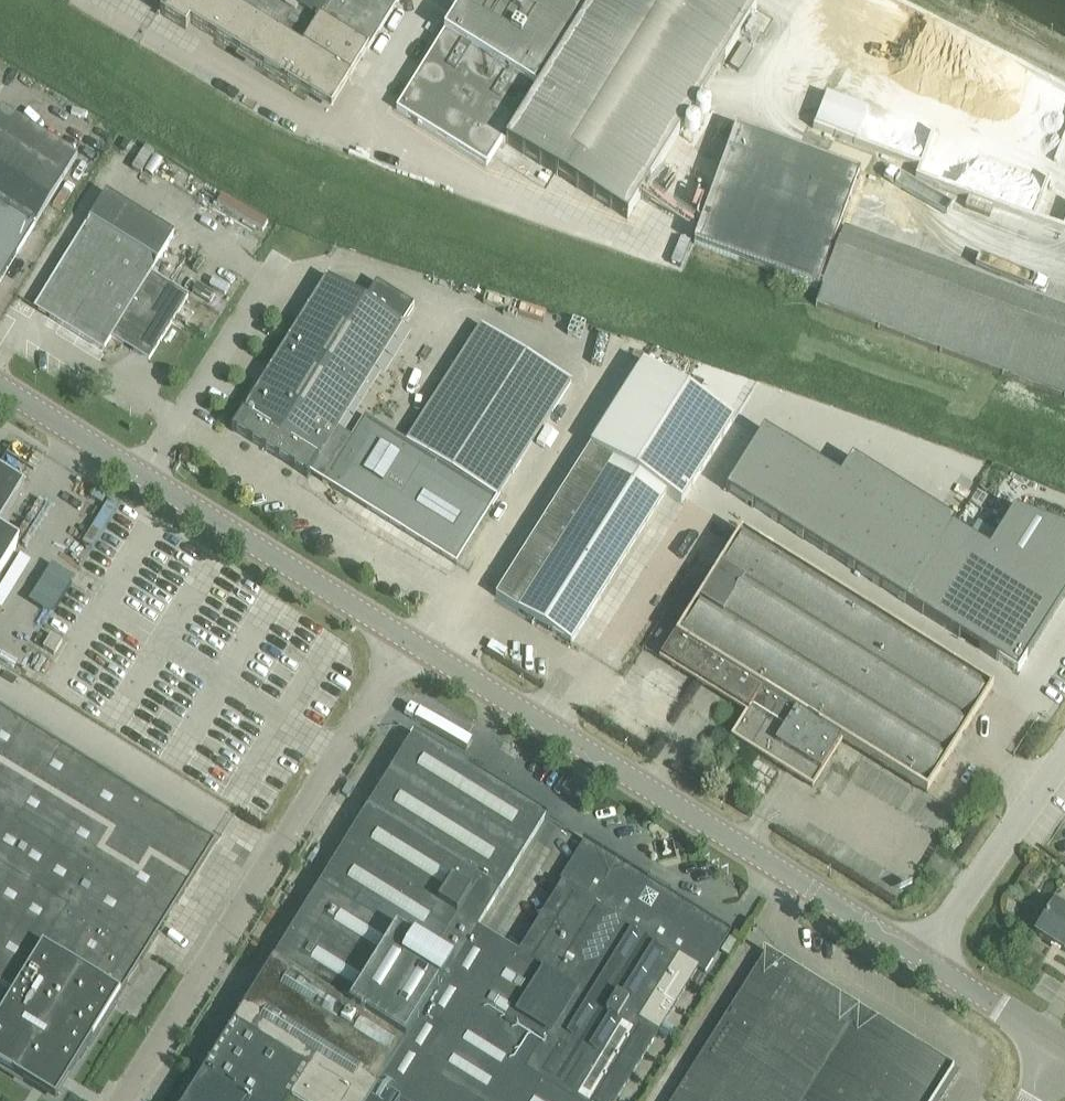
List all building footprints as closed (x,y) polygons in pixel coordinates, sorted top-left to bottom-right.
[(160,13),(185,29),(190,23),(237,52),(269,0),(168,0),(160,13)] [(237,52),(331,110),(399,0),(269,0),(237,52)] [(396,109),(486,165),(501,141),(627,219),(756,11),(739,0),(464,0),(396,109)] [(1020,95),(1013,118),(1033,124),(1040,101),(1020,95)] [(1,110),(0,112),(0,280),(76,157),(1,110)] [(693,243),(817,289),(858,176),(735,131),(693,243)] [(111,337),(148,360),(188,296),(150,273),(173,235),(106,193),(35,309),(103,350),(111,337)] [(821,290),(816,306),(1064,398),(1064,312),(844,231),(821,290)] [(327,278),(271,368),(232,431),(307,477),(310,472),(309,472),(337,429),(413,305),(376,282),(364,301),(327,278)] [(480,325),(402,450),(401,451),(403,452),(422,464),(437,473),(455,485),(474,497),(499,513),(505,504),(497,498),(570,382),(480,325)] [(665,493),(680,503),(727,428),(638,372),(496,595),(519,610),(518,611),(570,644),(665,493)] [(324,481),(318,490),(362,517),(403,452),(401,451),(402,450),(368,430),(360,443),(337,429),(309,472),(310,472),(324,481)] [(724,491),(750,507),(787,446),(762,431),(724,491)] [(775,523),(813,462),(787,446),(750,507),(775,523)] [(386,520),(422,464),(403,452),(362,517),(380,529),(386,520)] [(836,482),(864,499),(889,514),(903,492),(850,459),(838,478),(836,482)] [(813,462),(775,523),(801,539),(836,482),(838,478),(813,462)] [(422,464),(386,520),(380,529),(395,538),(401,530),(437,473),(422,464)] [(414,550),(420,541),(455,485),(437,473),(401,530),(395,538),(414,550)] [(24,491),(0,475),(0,529),(24,491)] [(829,556),(864,499),(836,482),(801,539),(829,556)] [(433,562),(438,553),(474,497),(455,485),(420,541),(414,550),(433,562)] [(903,492),(889,514),(915,530),(940,546),(952,527),(954,523),(903,492)] [(474,497),(438,553),(433,562),(459,578),(499,513),(474,497)] [(854,571),(889,514),(864,499),(829,556),(854,571)] [(1064,597),(1064,595),(1064,529),(1014,511),(989,550),(1064,597)] [(880,587),(915,530),(889,514),(854,571),(880,587)] [(952,527),(940,546),(905,603),(1017,672),(1064,597),(989,550),(952,527)] [(880,587),(905,603),(940,546),(915,530),(880,587)] [(15,552),(0,542),(0,575),(15,552)] [(62,642),(51,635),(42,648),(54,655),(62,642)] [(1064,667),(1064,638),(1062,636),(1051,660),(1064,667)] [(32,1087),(54,1100),(55,1100),(215,843),(0,709),(0,1068),(32,1087)] [(215,1054),(199,1079),(236,1100),(396,1100),(395,1100),(495,940),(477,928),(546,816),(413,734),(215,1054)] [(349,783),(341,794),(347,798),(354,786),(349,783)] [(495,940),(395,1100),(396,1100),(615,1100),(697,969),(704,974),(730,931),(584,841),(558,883),(562,885),(519,954),(495,940)] [(1054,904),(1035,934),(1064,952),(1064,902),(1056,901),(1054,904)] [(723,1021),(850,1100),(941,1100),(959,1073),(946,1066),(766,953),(723,1021)] [(685,1081),(717,1100),(850,1100),(723,1021),(685,1081)] [(185,1100),(236,1100),(199,1079),(185,1100)] [(673,1100),(717,1100),(685,1081),(673,1100)]
